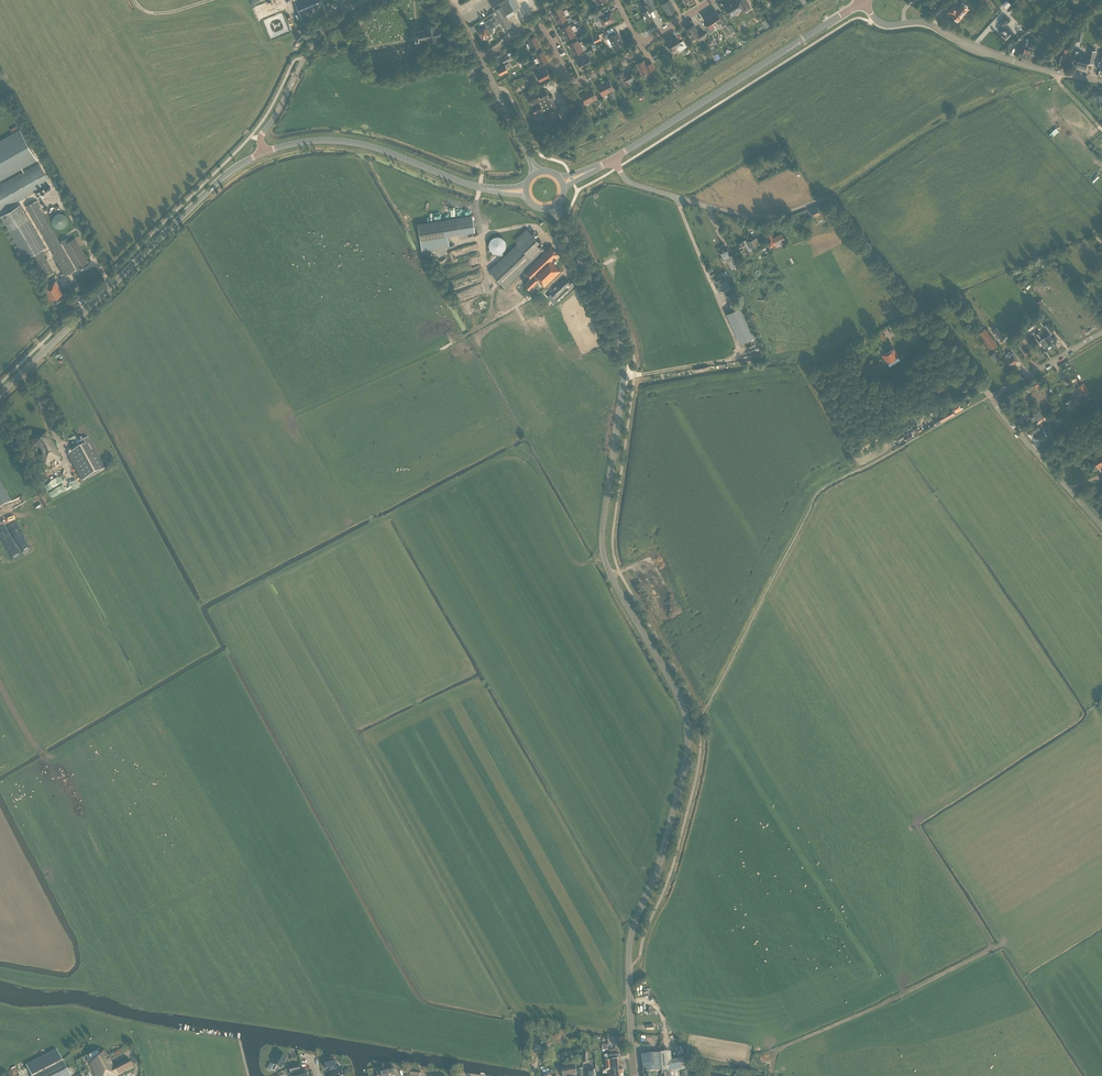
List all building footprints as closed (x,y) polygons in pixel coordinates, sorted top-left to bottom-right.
[(294,2),(301,18),(324,9),(321,0),(300,0),(294,2)] [(497,20),(499,19),(506,30),(511,27),(505,15),(514,10),(509,1),(510,1),(510,0),(488,0),(497,15),(496,16),(497,20)] [(674,1),(674,0),(668,0),(669,0),(662,5),(668,15),(675,10),(671,3),(674,1)] [(746,0),(742,0),(739,2),(740,4),(738,5),(735,0),(734,0),(724,6),(729,15),(731,17),(734,15),(733,14),(738,11),(739,12),(742,10),(741,9),(743,8),(745,11),(750,8),(746,0)] [(649,12),(653,10),(649,2),(643,5),(645,11),(641,13),(646,22),(652,19),(649,12)] [(1015,7),(1012,4),(1007,10),(1010,13),(1015,7)] [(953,6),(949,12),(959,20),(964,15),(969,10),(963,5),(959,10),(953,6)] [(943,6),(936,12),(939,16),(946,10),(943,6)] [(552,13),(555,18),(568,12),(567,10),(563,12),(561,8),(552,13)] [(710,16),(716,25),(720,23),(722,27),(727,23),(722,15),(719,17),(716,11),(713,13),(713,14),(710,16)] [(756,16),(753,11),(748,14),(751,20),(756,16)] [(568,12),(555,18),(558,24),(567,19),(565,16),(569,14),(568,12)] [(614,21),(610,13),(602,17),(600,14),(593,17),(596,23),(601,20),(603,26),(614,21)] [(497,20),(496,16),(495,16),(485,22),(486,26),(478,31),(479,32),(478,33),(479,34),(480,34),(481,36),(480,36),(481,38),(482,38),(483,39),(485,42),(492,38),(487,31),(495,26),(492,21),(496,19),(497,20)] [(712,28),(716,25),(710,16),(707,18),(706,17),(703,19),(707,25),(704,26),(709,34),(714,30),(712,28)] [(999,23),(1003,27),(999,31),(1006,38),(1011,34),(1010,34),(1012,32),(1006,25),(1011,20),(1006,16),(999,23)] [(1088,21),(1080,19),(1075,40),(1082,41),(1084,30),(1086,30),(1088,21)] [(560,29),(563,34),(576,28),(575,25),(571,27),(569,24),(568,22),(565,24),(566,26),(560,29)] [(440,36),(442,33),(441,29),(438,27),(437,28),(437,24),(424,26),(425,30),(415,32),(414,32),(415,34),(414,34),(415,38),(416,40),(421,40),(421,39),(426,38),(427,42),(440,40),(439,36),(440,36)] [(699,40),(706,36),(702,30),(699,33),(694,25),(686,30),(691,39),(697,36),(699,40)] [(576,28),(563,34),(566,40),(572,37),(572,39),(576,37),(575,35),(573,32),(577,30),(576,28)] [(1060,33),(1054,29),(1046,41),(1052,44),(1060,33)] [(622,42),(618,33),(616,34),(614,31),(604,36),(606,39),(608,38),(614,50),(620,47),(619,44),(622,42)] [(526,44),(527,46),(537,41),(535,36),(528,40),(529,43),(526,44)] [(679,51),(687,47),(683,41),(679,43),(675,38),(670,41),(670,40),(665,43),(670,51),(677,47),(679,51)] [(1027,46),(1028,39),(1027,39),(1027,40),(1026,40),(1024,46),(1024,47),(1023,47),(1021,54),(1031,56),(1031,54),(1034,55),(1036,49),(1027,46)] [(571,50),(584,44),(584,43),(586,42),(584,40),(579,43),(577,40),(568,45),(571,50)] [(537,41),(527,46),(528,49),(531,47),(533,50),(540,47),(537,41)] [(584,44),(571,50),(574,55),(583,51),(581,48),(585,46),(584,44)] [(1068,49),(1065,49),(1063,48),(1062,54),(1059,54),(1057,63),(1065,64),(1068,49)] [(1088,57),(1077,55),(1078,51),(1074,51),(1072,59),(1077,60),(1076,67),(1086,69),(1087,63),(1093,64),(1096,52),(1096,51),(1090,50),(1088,57)] [(534,60),(535,62),(545,57),(542,51),(535,55),(537,58),(534,60)] [(583,58),(577,61),(580,67),(579,67),(581,70),(584,69),(583,68),(591,64),(588,57),(592,55),(589,51),(581,55),(583,58)] [(545,57),(535,62),(536,64),(539,62),(541,65),(548,62),(545,57)] [(649,72),(655,69),(652,63),(648,65),(649,66),(647,67),(643,60),(636,64),(642,76),(649,72)] [(506,68),(510,66),(508,63),(505,64),(505,65),(497,69),(500,75),(508,71),(506,68)] [(550,77),(546,69),(536,74),(540,82),(550,77)] [(628,83),(634,79),(631,73),(625,76),(623,72),(616,75),(619,81),(618,82),(620,86),(628,82),(628,83)] [(603,83),(608,93),(614,90),(609,80),(603,83)] [(602,96),(608,93),(603,83),(597,86),(602,96)] [(550,99),(545,89),(538,93),(537,92),(526,97),(530,105),(532,107),(531,107),(539,122),(546,118),(548,122),(551,121),(559,117),(555,110),(557,109),(552,98),(550,99)] [(586,92),(591,101),(597,98),(599,97),(597,94),(595,95),(592,89),(586,92)] [(585,104),(591,101),(586,92),(580,95),(585,104)] [(20,129),(0,140),(0,181),(37,160),(20,129)] [(38,163),(0,184),(0,210),(1,211),(49,184),(38,163)] [(25,207),(38,228),(65,276),(75,270),(60,244),(62,243),(77,269),(88,262),(75,238),(69,241),(67,237),(59,242),(46,219),(35,201),(25,207)] [(1,215),(8,228),(26,258),(45,247),(20,204),(1,215)] [(817,219),(823,217),(823,218),(828,216),(825,208),(819,210),(818,207),(809,212),(812,218),(812,217),(813,220),(817,218),(817,219)] [(63,228),(64,228),(64,227),(65,227),(66,226),(66,225),(67,224),(67,223),(68,222),(68,221),(68,220),(67,219),(67,218),(67,217),(66,216),(65,216),(65,215),(64,214),(63,214),(62,213),(61,213),(60,213),(59,213),(58,213),(57,213),(57,214),(56,214),(55,215),(54,215),(54,216),(53,217),(53,218),(52,219),(52,220),(52,221),(52,222),(52,223),(53,224),(53,225),(54,226),(55,227),(56,228),(57,228),(58,228),(59,229),(60,229),(61,229),(62,229),(63,228)] [(472,215),(418,224),(420,240),(474,231),(472,215)] [(845,228),(838,218),(833,222),(837,228),(838,227),(841,229),(843,229),(844,229),(845,228)] [(505,288),(543,252),(536,245),(539,242),(527,229),(514,241),(517,244),(489,271),(488,270),(466,290),(484,310),(506,290),(505,288)] [(774,236),(772,232),(765,235),(768,241),(767,242),(770,249),(785,241),(781,233),(774,236)] [(506,247),(506,245),(506,243),(505,242),(504,240),(503,239),(502,238),(500,237),(499,237),(497,236),(495,237),(494,237),(492,238),(491,239),(490,240),(489,242),(489,243),(488,245),(489,247),(489,248),(490,250),(491,251),(492,252),(494,253),(495,254),(497,254),(499,254),(500,253),(502,252),(503,251),(504,250),(505,248),(506,247)] [(755,245),(759,243),(757,237),(745,242),(747,246),(746,246),(743,241),(737,243),(741,252),(745,251),(746,252),(749,252),(753,250),(756,249),(755,245)] [(551,246),(534,262),(533,263),(523,273),(529,279),(524,284),(530,290),(538,282),(540,284),(542,282),(545,286),(561,271),(552,261),(559,255),(551,246)] [(733,254),(730,255),(727,248),(719,252),(721,257),(720,258),(722,262),(726,260),(731,269),(738,266),(733,254)] [(54,272),(46,258),(36,263),(44,278),(54,272)] [(555,299),(570,284),(565,278),(550,293),(555,299)] [(721,279),(716,281),(719,288),(717,289),(719,292),(720,291),(725,289),(727,293),(730,291),(732,290),(731,287),(730,287),(726,278),(721,280),(721,279)] [(61,300),(66,298),(56,281),(43,288),(48,297),(45,298),(48,304),(51,303),(53,305),(61,300)] [(77,283),(69,287),(72,293),(80,288),(77,283)] [(560,295),(563,298),(570,293),(566,289),(560,295)] [(739,308),(735,298),(733,292),(726,295),(729,300),(732,307),(733,311),(739,308)] [(555,299),(551,294),(548,297),(554,304),(557,301),(555,299)] [(1035,327),(1031,321),(1022,329),(1026,334),(1035,327)] [(1048,323),(1043,327),(1048,333),(1053,329),(1050,325),(1048,323)] [(882,340),(885,338),(883,335),(884,335),(880,330),(876,332),(880,338),(881,337),(882,340)] [(1000,343),(1005,339),(998,330),(993,334),(1000,343)] [(1051,347),(1044,337),(1039,332),(1035,335),(1040,341),(1039,341),(1042,346),(1041,346),(1045,351),(1051,347)] [(1045,337),(1044,337),(1051,347),(1059,341),(1052,332),(1046,338),(1045,337)] [(990,350),(996,345),(987,333),(981,338),(990,350)] [(883,350),(885,353),(882,355),(887,364),(899,356),(895,349),(892,344),(890,343),(882,348),(883,350)] [(1009,352),(1006,355),(1013,364),(1018,361),(1012,353),(1011,354),(1009,352)] [(994,362),(999,359),(994,353),(990,356),(994,362)] [(1013,364),(1006,355),(1005,355),(1006,356),(1005,357),(1006,358),(1004,359),(1010,367),(1013,364)] [(1039,378),(1026,387),(1029,392),(1038,386),(1040,390),(1044,387),(1041,384),(1042,383),(1039,378)] [(1090,392),(1084,382),(1078,386),(1084,396),(1090,392)] [(1072,402),(1071,400),(1066,403),(1070,411),(1075,408),(1077,406),(1076,405),(1079,403),(1076,399),(1072,402)] [(955,413),(952,409),(952,408),(933,419),(936,424),(955,413)] [(1034,414),(1030,416),(1031,418),(1033,421),(1043,415),(1039,408),(1033,412),(1034,414)] [(1030,416),(1027,412),(1017,418),(1020,423),(1022,421),(1024,423),(1031,418),(1030,416)] [(1048,419),(1045,414),(1037,419),(1040,424),(1048,419)] [(919,427),(917,424),(917,423),(894,437),(896,440),(904,436),(906,440),(914,436),(911,432),(919,427)] [(1040,428),(1037,423),(1026,429),(1029,434),(1030,434),(1031,434),(1040,429),(1040,428)] [(1047,427),(1044,429),(1033,435),(1036,439),(1038,438),(1039,440),(1045,437),(1047,436),(1045,432),(1049,430),(1047,427)] [(57,461),(63,458),(58,449),(56,449),(51,440),(51,439),(48,433),(30,443),(44,469),(57,462),(57,461)] [(106,469),(89,438),(79,443),(82,447),(68,455),(82,482),(106,469)] [(1101,454),(1094,459),(1093,456),(1090,458),(1092,460),(1088,462),(1093,471),(1099,468),(1100,470),(1101,472),(1101,471),(1101,456),(1101,454)] [(12,502),(0,481),(0,508),(12,502)] [(57,1050),(27,1066),(32,1075),(70,1075),(57,1050)] [(114,1068),(105,1051),(101,1053),(99,1050),(86,1056),(88,1060),(88,1061),(96,1075),(117,1075),(134,1067),(129,1059),(114,1068)] [(659,1053),(662,1075),(663,1074),(663,1075),(679,1075),(678,1071),(685,1069),(683,1059),(671,1061),(670,1052),(659,1053)] [(643,1073),(643,1075),(656,1075),(656,1072),(661,1071),(659,1053),(641,1055),(643,1073)] [(270,1064),(267,1069),(270,1071),(271,1070),(274,1071),(277,1066),(281,1069),(287,1058),(279,1054),(273,1065),(274,1065),(273,1066),(270,1064)] [(612,1075),(620,1075),(620,1073),(623,1073),(622,1068),(622,1069),(619,1069),(619,1063),(618,1064),(618,1060),(617,1058),(618,1058),(618,1054),(609,1054),(609,1061),(610,1061),(610,1065),(611,1065),(612,1075)] [(335,1060),(324,1063),(326,1070),(329,1069),(330,1075),(335,1075),(342,1074),(341,1067),(337,1068),(335,1060)] [(290,1074),(293,1073),(294,1074),(293,1074),(294,1075),(308,1075),(307,1071),(300,1073),(300,1071),(299,1066),(289,1069),(290,1074)] [(395,1075),(392,1067),(386,1068),(385,1066),(374,1068),(376,1075),(393,1075),(395,1075)] [(576,1075),(575,1067),(561,1069),(562,1075),(574,1075),(576,1075)]
